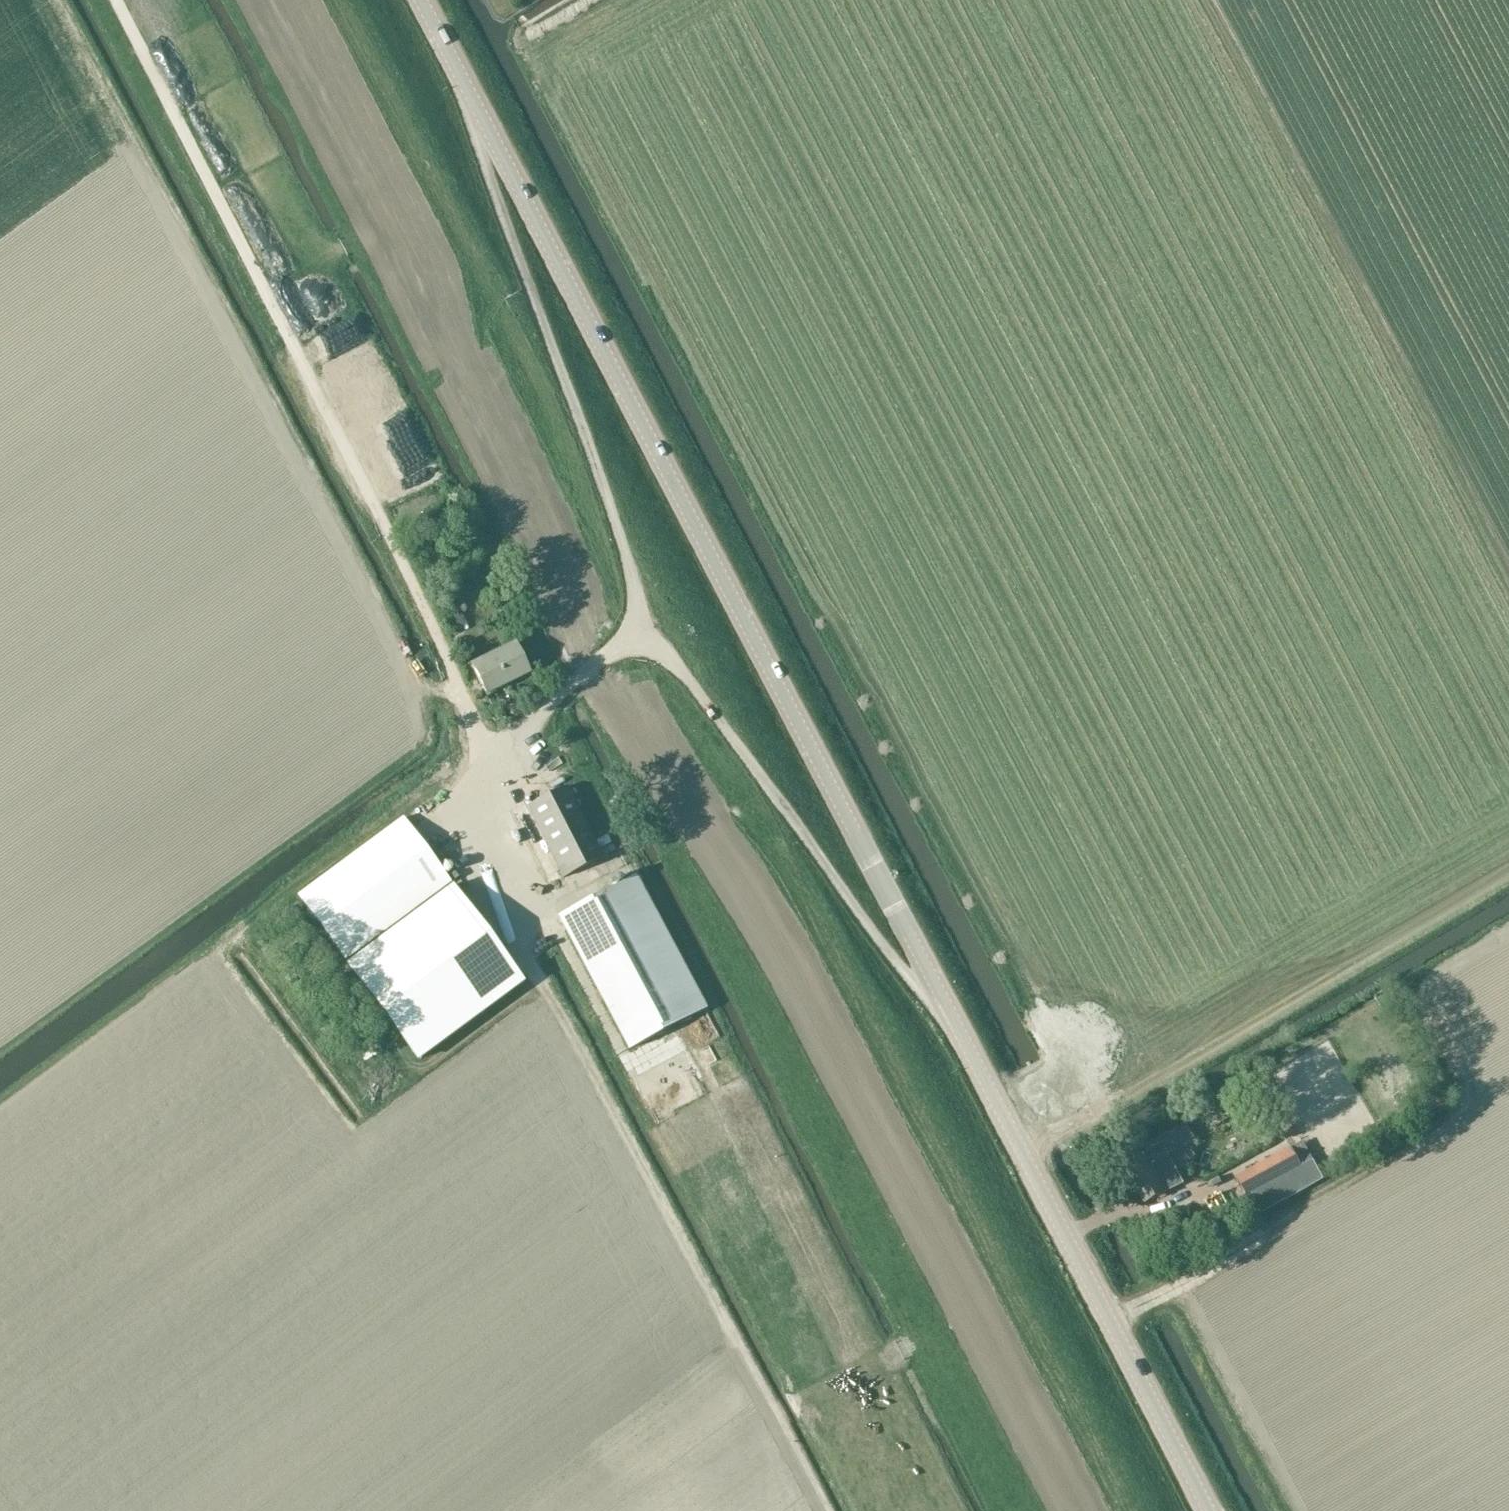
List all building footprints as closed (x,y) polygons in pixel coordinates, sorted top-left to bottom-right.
[(514,646),(470,668),(485,695),(529,674),(514,646)] [(566,788),(541,800),(526,808),(563,879),(603,859),(566,788)] [(402,818),(298,895),(346,960),(411,911),(413,914),(348,963),(420,1059),(523,982),(452,886),(425,906),(423,903),(450,883),(402,818)] [(633,878),(560,916),(631,1049),(703,1010),(633,878)] [(1159,1147),(1126,1164),(1146,1204),(1180,1186),(1159,1147)] [(1249,1195),(1302,1165),(1292,1147),(1239,1176),(1249,1195)] [(1288,1198),(1324,1178),(1314,1159),(1302,1165),(1249,1195),(1257,1210),(1286,1194),(1288,1198)]
